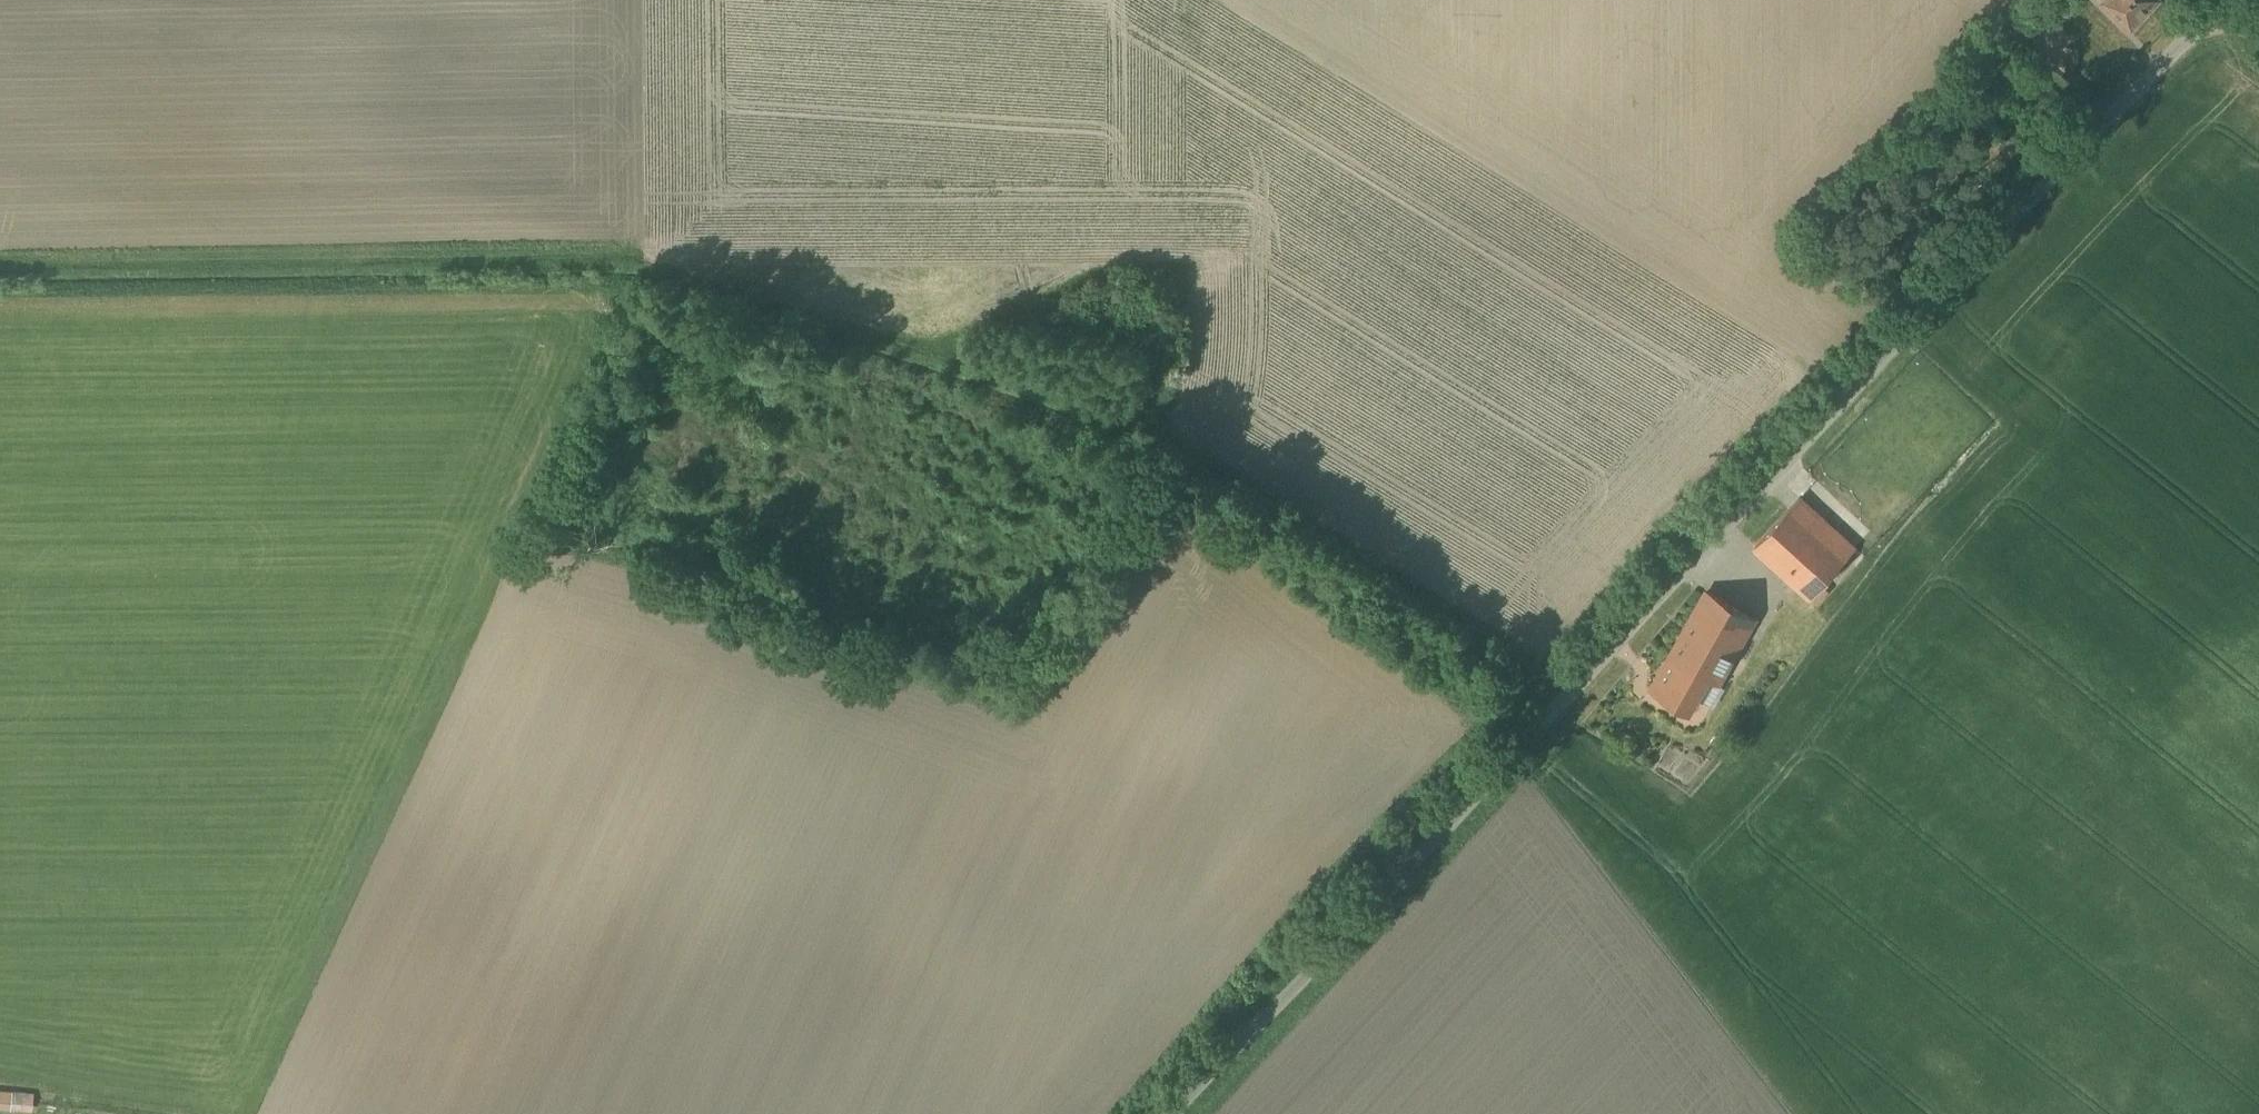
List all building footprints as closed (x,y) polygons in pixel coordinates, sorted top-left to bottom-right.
[(2133,25),(2157,0),(2106,0),(2133,25)] [(1856,550),(1800,498),(1756,548),(1812,599),(1856,550)] [(1710,678),(1709,680),(1719,685),(1757,619),(1708,592),(1672,656),(1710,678)] [(1710,678),(1672,656),(1671,656),(1651,691),(1690,713),(1709,680),(1710,678)] [(0,1091),(0,1107),(26,1111),(28,1094),(0,1091)]
